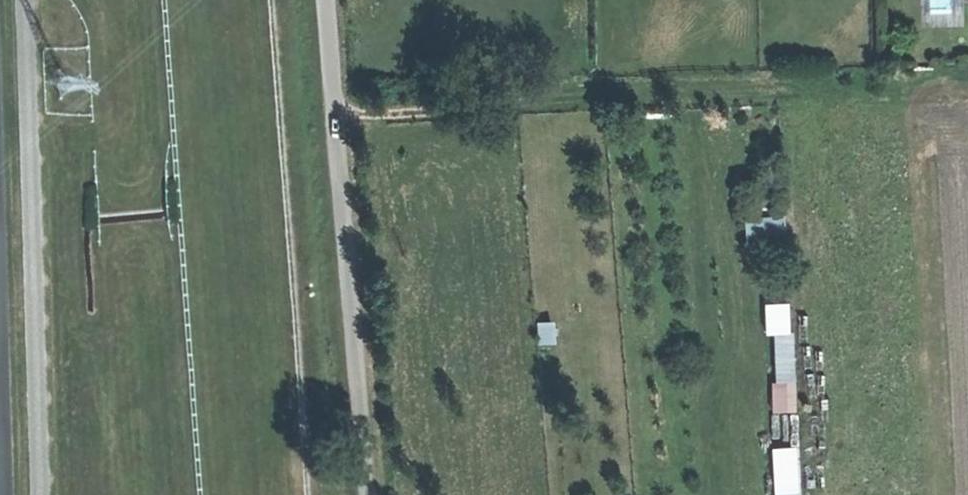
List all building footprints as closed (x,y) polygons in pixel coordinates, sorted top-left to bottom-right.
[(785,237),(785,214),(739,216),(740,238),(785,237)] [(787,329),(785,299),(760,300),(761,331),(787,329)] [(769,331),(772,409),(797,408),(793,330),(769,331)] [(792,443),(766,445),(770,494),(797,494),(792,443)]
